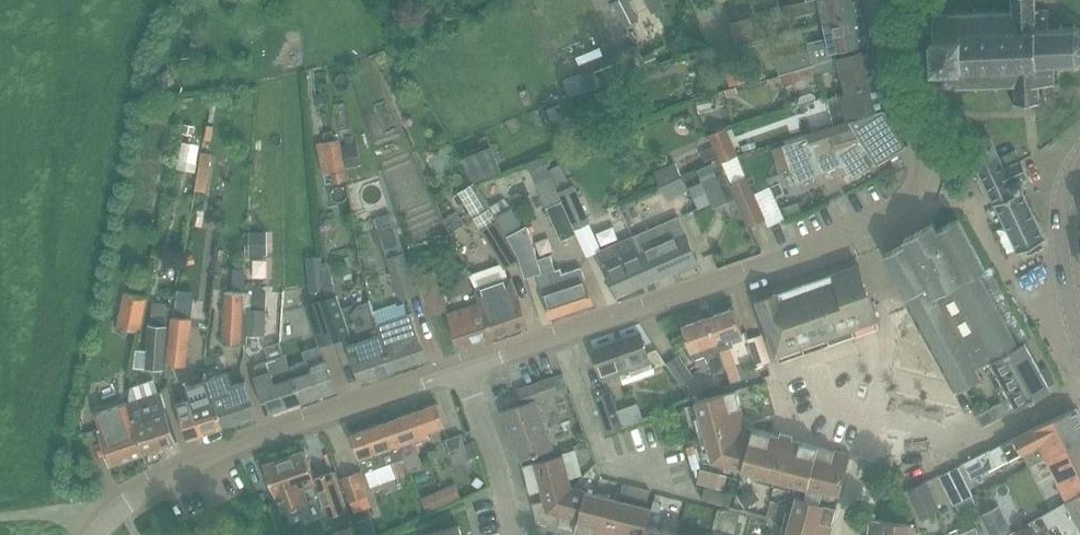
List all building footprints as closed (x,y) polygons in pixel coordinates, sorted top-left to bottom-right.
[(624,25),(636,19),(627,0),(616,0),(613,1),(624,25)] [(651,12),(654,11),(658,17),(666,13),(659,0),(645,0),(651,12)] [(824,21),(862,12),(859,0),(809,0),(807,1),(784,6),(787,18),(821,10),(824,21)] [(956,13),(956,10),(953,10),(953,13),(935,14),(935,10),(932,10),(932,14),(928,14),(928,17),(935,17),(935,39),(935,42),(932,42),(932,46),(935,46),(935,68),(933,68),(933,72),(935,72),(935,74),(933,74),(933,77),(936,77),(936,86),(933,86),(933,89),(936,89),(936,92),(940,92),(939,89),(958,88),(958,91),(961,91),(961,88),(977,87),(978,91),(981,90),(981,87),(997,87),(997,90),(1001,90),(1000,87),(1016,86),(1016,102),(1014,105),(1016,107),(1018,104),(1038,103),(1041,106),(1043,104),(1040,101),(1040,85),(1053,85),(1056,87),(1058,85),(1055,83),(1054,66),(1062,66),(1062,69),(1065,69),(1065,66),(1075,65),(1075,69),(1079,69),(1079,65),(1079,64),(1079,30),(1077,28),(1077,24),(1074,24),(1074,28),(1064,28),(1064,24),(1060,24),(1061,28),(1050,28),(1050,24),(1049,24),(1049,10),(1040,10),(1040,9),(1036,9),(1036,0),(1013,0),(1013,11),(996,12),(996,9),(993,9),(993,12),(976,13),(976,9),(973,9),(973,13),(956,13)] [(869,44),(862,12),(824,21),(827,39),(812,42),(810,45),(811,49),(776,59),(780,73),(832,59),(830,53),(869,44)] [(583,73),(589,88),(590,90),(660,63),(655,51),(643,56),(638,42),(621,49),(624,57),(583,73)] [(879,83),(869,48),(832,59),(780,73),(783,84),(840,68),(847,92),(879,83)] [(759,62),(742,66),(745,78),(762,74),(759,62)] [(834,125),(854,117),(886,108),(879,83),(847,92),(826,98),(834,125)] [(886,108),(854,117),(834,125),(809,133),(810,136),(784,145),(792,172),(793,172),(798,184),(844,164),(854,179),(909,144),(887,109),(886,108)] [(748,172),(762,165),(739,118),(725,126),(748,172)] [(710,135),(722,163),(738,156),(726,128),(710,135)] [(330,173),(332,184),(348,181),(346,168),(342,146),(341,140),(335,140),(334,130),(324,132),(326,142),(318,143),(323,175),(330,173)] [(211,161),(215,136),(197,134),(194,158),(211,161)] [(1019,252),(1040,241),(1046,238),(1023,191),(1024,190),(1026,186),(1023,179),(1030,176),(1022,160),(1021,160),(1016,149),(1000,157),(991,137),(969,148),(970,151),(961,156),(970,174),(980,170),(1019,252)] [(212,182),(223,183),(226,146),(216,145),(212,182)] [(461,158),(476,182),(503,172),(493,146),(461,158)] [(686,190),(681,177),(675,164),(658,171),(669,198),(686,190)] [(552,168),(569,207),(577,227),(591,222),(576,185),(570,187),(561,165),(552,168)] [(748,179),(732,185),(751,225),(766,218),(748,179)] [(505,268),(520,258),(498,221),(489,207),(491,206),(476,183),(471,185),(459,193),(482,230),(503,264),(505,268)] [(505,198),(491,206),(489,207),(498,221),(520,258),(527,278),(527,277),(537,273),(552,318),(594,304),(582,267),(581,267),(563,273),(561,268),(556,270),(551,255),(538,259),(528,227),(525,228),(513,207),(512,208),(505,198)] [(565,200),(550,206),(563,239),(578,233),(565,200)] [(609,215),(593,220),(602,248),(618,243),(609,215)] [(679,217),(635,236),(654,281),(698,261),(679,217)] [(977,368),(991,361),(1019,346),(994,300),(997,289),(986,286),(979,273),(986,269),(959,219),(938,230),(934,223),(905,239),(907,243),(886,254),(960,391),(982,379),(977,368)] [(378,229),(401,300),(418,294),(394,224),(378,229)] [(654,281),(635,236),(599,252),(609,276),(607,277),(609,280),(611,279),(618,296),(654,281)] [(323,263),(323,256),(308,257),(312,304),(321,301),(326,299),(325,292),(323,263)] [(323,263),(325,292),(336,289),(329,262),(323,263)] [(503,264),(470,275),(477,290),(481,302),(480,302),(492,338),(528,326),(518,297),(512,279),(510,280),(505,268),(503,264)] [(881,328),(860,265),(759,300),(780,363),(881,328)] [(418,277),(430,315),(447,309),(434,272),(418,277)] [(284,290),(284,300),(304,296),(302,287),(284,290)] [(178,289),(175,313),(192,315),(195,291),(178,289)] [(227,291),(224,344),(242,344),(244,292),(227,291)] [(118,328),(141,332),(148,297),(125,293),(118,328)] [(247,346),(264,347),(265,311),(266,293),(251,293),(250,310),(248,310),(247,346)] [(349,345),(362,381),(393,370),(375,310),(371,299),(370,299),(370,298),(369,298),(369,300),(358,304),(351,313),(346,315),(339,295),(326,299),(321,301),(335,340),(348,336),(350,344),(349,345)] [(306,361),(290,367),(301,402),(337,390),(321,345),(335,340),(321,301),(312,304),(306,306),(320,346),(303,351),(306,361)] [(492,338),(480,302),(447,313),(459,348),(492,338)] [(375,310),(393,370),(428,359),(413,312),(409,313),(406,303),(404,303),(404,304),(399,306),(398,303),(375,310)] [(735,309),(709,318),(727,369),(735,366),(730,353),(722,355),(721,350),(733,346),(731,338),(743,333),(735,309)] [(193,318),(173,316),(166,363),(187,366),(193,318)] [(727,369),(709,318),(683,327),(694,360),(706,356),(712,374),(727,369)] [(147,369),(164,370),(168,326),(150,325),(147,369)] [(621,373),(624,384),(655,373),(653,369),(667,364),(657,349),(648,353),(641,334),(594,350),(604,379),(621,373)] [(771,361),(763,335),(749,340),(758,366),(771,361)] [(1010,397),(985,411),(991,422),(1017,408),(1017,410),(1052,391),(1026,342),(1019,346),(991,361),(1010,397)] [(301,402),(290,367),(286,355),(267,361),(271,372),(257,377),(268,413),(301,402)] [(667,363),(683,386),(694,378),(679,355),(667,363)] [(153,390),(170,384),(166,372),(149,378),(153,390)] [(208,381),(208,382),(223,427),(257,416),(246,381),(233,385),(229,372),(207,379),(208,381)] [(553,377),(526,387),(518,390),(524,404),(503,412),(521,460),(552,449),(535,401),(559,393),(553,377)] [(223,427),(208,382),(187,388),(191,399),(178,404),(189,439),(223,427)] [(813,531),(829,534),(830,534),(851,454),(793,439),(795,434),(782,431),(781,436),(747,427),(730,432),(727,423),(745,418),(737,390),(696,402),(713,462),(806,486),(804,498),(796,496),(787,534),(812,534),(813,531)] [(161,391),(126,403),(143,455),(178,443),(161,391)] [(612,392),(597,398),(609,433),(624,427),(640,420),(634,406),(619,412),(612,392)] [(143,455),(126,403),(95,413),(100,427),(97,428),(109,465),(143,455)] [(439,404),(391,421),(409,473),(424,468),(415,443),(431,437),(429,432),(446,426),(439,404)] [(1046,455),(1079,438),(1079,415),(1076,408),(1033,429),(991,450),(964,463),(971,478),(1022,452),(1028,464),(1046,455)] [(991,422),(985,411),(977,415),(983,426),(991,422)] [(391,421),(351,435),(364,473),(367,472),(372,487),(396,478),(409,474),(409,473),(391,421)] [(470,459),(461,434),(446,440),(455,464),(470,459)] [(1068,499),(1079,492),(1079,438),(1046,455),(1068,499)] [(265,465),(276,498),(278,497),(284,513),(309,504),(303,489),(316,484),(325,511),(345,504),(333,471),(315,478),(305,451),(265,465)] [(534,507),(538,522),(587,534),(605,534),(609,522),(618,524),(615,534),(686,534),(648,525),(652,508),(572,488),(564,456),(523,466),(530,494),(548,489),(550,498),(533,503),(534,507)] [(341,477),(350,502),(367,496),(358,471),(341,477)] [(909,490),(922,518),(940,510),(927,481),(909,490)] [(624,483),(621,495),(647,502),(650,490),(624,483)] [(702,499),(731,506),(734,494),(705,487),(702,499)] [(1064,532),(1079,523),(1079,492),(1068,499),(1042,514),(1049,527),(1059,522),(1064,532)] [(1012,518),(1026,508),(1016,495),(1002,505),(1012,518)] [(992,534),(998,534),(1009,530),(998,505),(982,513),(992,534)] [(912,524),(871,518),(868,534),(911,534),(912,524)] [(976,523),(960,530),(962,534),(981,534),(976,523)] [(1064,532),(1066,534),(1079,534),(1079,523),(1064,532)] [(460,526),(425,534),(462,534),(460,526)]
